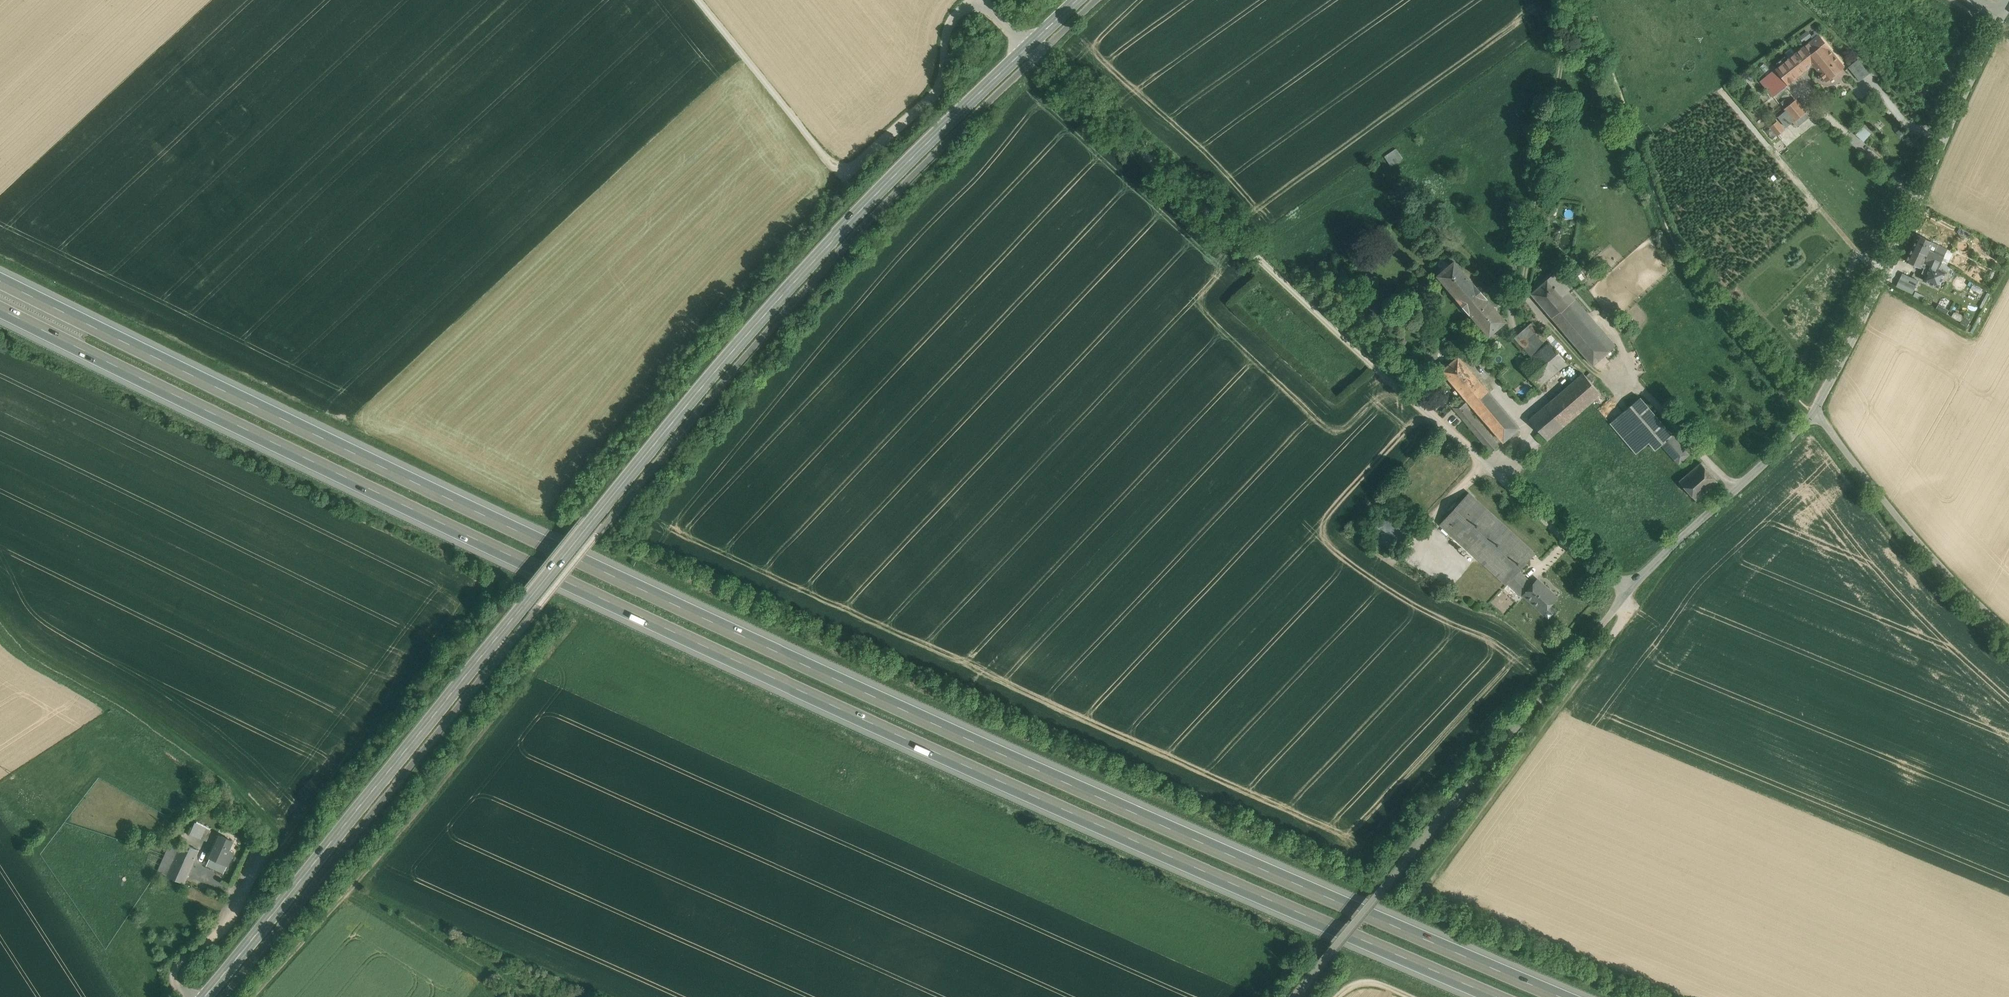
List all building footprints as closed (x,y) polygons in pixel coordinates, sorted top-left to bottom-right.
[(1818,35),(1776,69),(1788,84),(1795,78),(1801,73),(1811,65),(1813,63),(1807,56),(1824,43),(1818,35)] [(1843,66),(1824,43),(1807,56),(1813,63),(1811,65),(1813,68),(1815,66),(1817,68),(1817,69),(1826,79),(1826,80),(1844,66),(1843,66)] [(1858,58),(1848,66),(1860,80),(1870,72),(1858,58)] [(1788,84),(1776,69),(1761,80),(1773,95),(1788,84)] [(1795,100),(1785,108),(1795,120),(1805,112),(1795,100)] [(1781,130),(1786,128),(1780,119),(1776,121),(1781,130)] [(1777,135),(1782,131),(1774,122),(1770,126),(1777,135)] [(1864,140),(1871,132),(1864,125),(1857,133),(1864,140)] [(1396,148),(1385,157),(1391,166),(1403,158),(1396,148)] [(1971,234),(1961,228),(1958,233),(1969,239),(1971,234)] [(1932,242),(1918,235),(1912,248),(1935,258),(1941,261),(1947,249),(1941,246),(1940,247),(1932,244),(1933,243),(1932,243),(1932,242)] [(1935,258),(1912,248),(1906,260),(1920,267),(1924,260),(1929,262),(1928,264),(1931,266),(1935,258)] [(1931,266),(1928,272),(1941,278),(1943,273),(1937,270),(1940,265),(1941,261),(1935,258),(1931,266)] [(1473,284),(1454,261),(1438,275),(1457,298),(1461,303),(1478,288),(1474,283),(1473,284)] [(1951,268),(1941,261),(1940,265),(1944,267),(1943,268),(1948,272),(1951,268)] [(1570,289),(1555,272),(1531,293),(1552,317),(1574,297),(1568,291),(1570,289)] [(1902,272),(1896,286),(1913,293),(1919,279),(1902,272)] [(1941,278),(1928,272),(1925,279),(1937,285),(1941,278)] [(1486,298),(1478,288),(1461,303),(1470,313),(1470,312),(1489,335),(1505,321),(1486,298)] [(1615,345),(1574,297),(1552,317),(1593,364),(1615,345)] [(1532,322),(1521,332),(1527,339),(1539,329),(1532,322)] [(1539,329),(1527,339),(1538,351),(1550,341),(1539,329)] [(1527,339),(1521,332),(1514,337),(1532,356),(1538,351),(1527,339)] [(1532,356),(1521,366),(1539,387),(1568,363),(1550,341),(1538,351),(1532,356)] [(1481,382),(1458,356),(1442,370),(1465,396),(1481,382)] [(1583,373),(1529,419),(1541,432),(1547,440),(1601,394),(1583,373)] [(1481,382),(1465,396),(1471,404),(1504,442),(1520,428),(1481,382)] [(1465,396),(1452,407),(1491,452),(1499,445),(1469,410),(1471,408),(1469,406),(1471,404),(1465,396)] [(1673,435),(1641,397),(1610,423),(1636,454),(1649,443),(1655,450),(1662,444),(1673,435)] [(1547,440),(1541,432),(1536,436),(1543,444),(1547,440)] [(1689,454),(1673,435),(1662,444),(1679,463),(1689,454)] [(1701,462),(1679,481),(1696,500),(1718,481),(1701,462)] [(1535,553),(1469,493),(1441,524),(1506,584),(1508,583),(1519,571),(1535,553)] [(1405,537),(1406,531),(1405,524),(1401,518),(1395,515),(1388,513),(1382,515),(1376,519),(1372,524),(1371,531),(1372,538),(1376,543),(1382,547),(1389,549),(1395,547),(1401,543),(1405,537)] [(1530,581),(1519,571),(1508,583),(1523,597),(1524,595),(1532,586),(1529,583),(1530,581)] [(1532,586),(1524,595),(1543,612),(1557,597),(1538,579),(1532,586)] [(963,732),(965,728),(951,722),(949,726),(963,732)] [(231,812),(225,824),(230,827),(235,814),(231,812)] [(211,831),(195,823),(190,834),(206,841),(211,831)] [(232,841),(220,835),(210,858),(227,865),(233,853),(228,850),(232,841)] [(181,842),(174,857),(166,853),(158,871),(183,883),(198,850),(181,842)]
